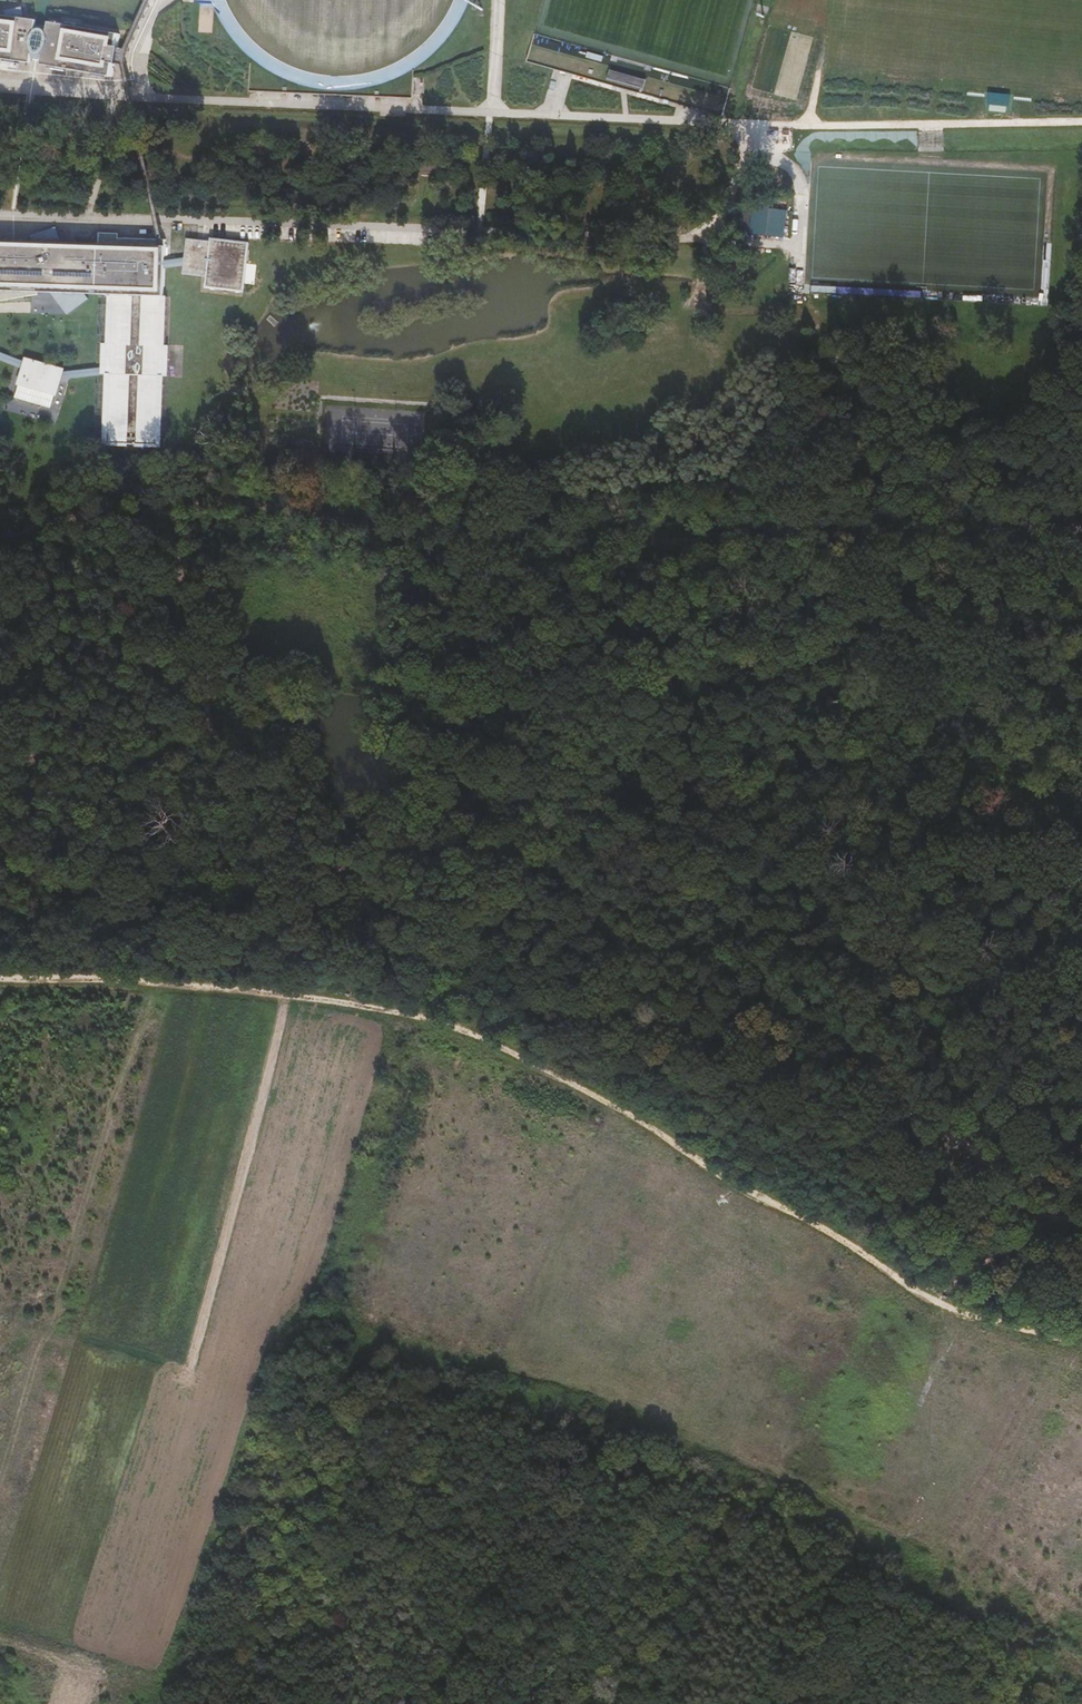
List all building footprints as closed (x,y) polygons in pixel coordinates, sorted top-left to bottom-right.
[(0,14),(0,58),(30,62),(31,57),(33,58),(36,59),(39,59),(41,58),(40,64),(43,64),(43,66),(51,67),(51,66),(87,72),(87,73),(99,75),(99,73),(114,76),(121,33),(81,27),(81,25),(65,22),(65,24),(48,21),(46,28),(44,26),(42,25),(38,25),(35,26),(35,19),(22,17),(20,6),(2,9),(3,15),(0,14)] [(532,46),(528,61),(596,78),(600,62),(532,46)] [(647,84),(607,74),(604,81),(645,92),(647,84)] [(741,232),(785,236),(788,210),(744,205),(741,232)] [(141,441),(153,438),(162,278),(162,275),(164,239),(159,239),(140,239),(140,245),(135,245),(136,237),(115,237),(115,234),(96,233),(95,237),(73,236),(72,243),(59,241),(53,224),(29,232),(33,242),(0,241),(0,290),(38,291),(51,292),(70,293),(85,293),(110,294),(109,342),(109,344),(108,372),(106,441),(141,441)] [(249,250),(209,243),(210,239),(189,235),(182,274),(212,280),(211,288),(241,294),(249,250)] [(0,290),(0,300),(38,293),(38,291),(0,290)] [(70,293),(51,292),(67,314),(89,298),(85,293),(70,293)] [(104,366),(64,371),(65,367),(25,356),(24,360),(0,350),(0,359),(22,367),(18,382),(20,382),(16,395),(52,406),(55,393),(58,393),(62,379),(108,372),(109,344),(109,342),(105,341),(104,366)]
